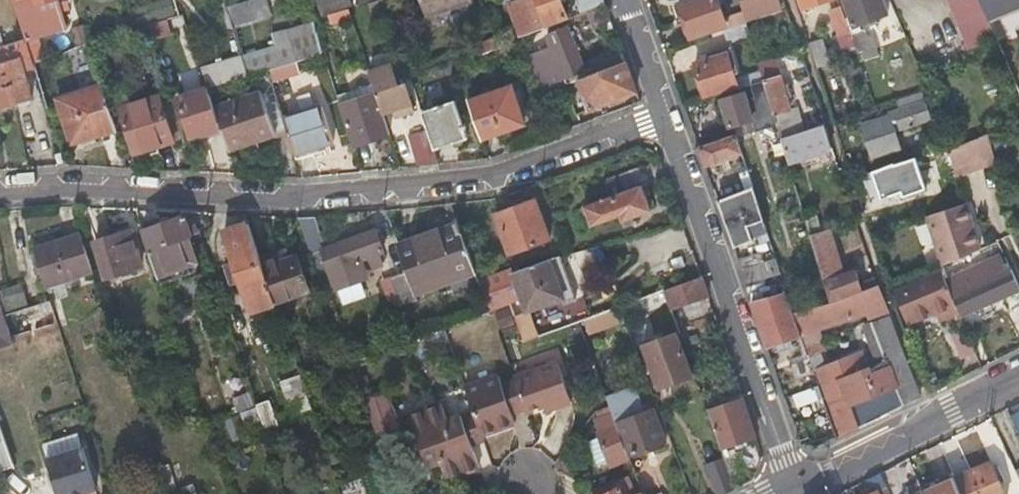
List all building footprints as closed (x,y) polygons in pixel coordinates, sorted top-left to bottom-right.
[(41,33),(46,31),(37,1),(41,0),(14,0),(32,60),(47,56),(44,47),(41,48),(36,34),(41,33)] [(175,17),(171,0),(159,0),(142,5),(147,24),(175,17)] [(251,14),(270,7),(267,0),(226,0),(232,20),(251,14)] [(347,0),(314,0),(318,11),(328,8),(346,3),(348,2),(347,0)] [(355,0),(348,2),(346,3),(348,11),(357,9),(355,0)] [(422,15),(469,0),(417,0),(422,15)] [(511,1),(523,34),(567,18),(560,0),(514,0),(511,1)] [(580,14),(602,6),(600,0),(576,0),(575,0),(580,14)] [(744,23),(741,13),(725,19),(719,0),(688,0),(680,3),(685,20),(682,24),(685,30),(689,32),(690,36),(726,24),(728,28),(744,23)] [(744,23),(763,16),(780,10),(777,0),(737,0),(741,13),(744,23)] [(847,9),(852,23),(865,18),(873,15),(888,10),(884,0),(844,0),(847,9)] [(956,21),(983,11),(979,0),(948,0),(956,21)] [(983,11),(1007,1),(1010,6),(1018,2),(1018,0),(979,0),(983,11)] [(331,19),(349,13),(348,11),(346,3),(328,8),(331,19)] [(839,6),(834,7),(829,9),(838,34),(832,45),(833,49),(852,43),(847,29),(839,6)] [(311,16),(286,24),(297,61),(322,53),(311,16)] [(747,33),(744,23),(728,28),(725,29),(728,40),(747,33)] [(255,75),(269,70),(288,64),(297,61),(286,24),(271,29),(277,47),(243,58),(249,77),(255,75)] [(554,90),(603,73),(607,71),(601,57),(578,66),(563,26),(543,33),(548,46),(540,50),(554,90)] [(847,29),(852,43),(855,53),(879,45),(875,36),(861,41),(856,26),(847,29)] [(499,47),(497,41),(495,34),(470,43),(475,58),(499,47)] [(819,63),(826,60),(832,58),(824,35),(811,40),(819,63)] [(709,52),(711,56),(725,51),(729,49),(727,45),(709,52)] [(736,88),(750,83),(761,79),(759,72),(758,68),(733,76),(725,51),(711,56),(694,63),(705,94),(735,84),(736,88)] [(244,79),(249,77),(243,58),(243,55),(237,57),(244,79)] [(208,90),(244,79),(237,57),(222,62),(201,69),(208,89),(208,90)] [(757,66),(758,68),(759,72),(772,67),(770,61),(757,66)] [(372,85),(382,114),(393,111),(394,116),(411,111),(396,63),(368,72),(372,85)] [(30,103),(20,64),(0,69),(0,112),(30,103)] [(288,64),(269,70),(273,83),(292,76),(288,64)] [(228,153),(288,133),(284,120),(273,83),(269,70),(255,75),(262,94),(214,111),(221,129),(228,153)] [(554,90),(536,96),(547,125),(614,101),(603,73),(554,90)] [(208,90),(211,100),(214,111),(262,94),(255,75),(249,77),(244,79),(208,90)] [(777,77),(762,82),(775,123),(780,139),(797,133),(789,110),(788,110),(777,77)] [(761,79),(750,83),(754,95),(747,97),(745,91),(721,100),(731,127),(746,122),(749,131),(775,123),(762,82),(761,79)] [(101,83),(79,90),(56,97),(70,141),(114,127),(101,83)] [(388,135),(382,114),(372,85),(338,96),(353,146),(388,135)] [(478,134),(499,126),(521,119),(510,86),(466,101),(478,134)] [(888,112),(888,113),(889,114),(861,124),(873,156),(902,146),(896,128),(933,115),(922,86),(897,95),(901,107),(888,112)] [(211,100),(208,90),(208,89),(177,100),(191,140),(221,129),(214,111),(211,100)] [(419,112),(426,132),(431,150),(463,139),(451,102),(419,112)] [(134,157),(154,151),(173,145),(172,142),(162,107),(161,103),(122,116),(134,157)] [(183,139),(172,104),(162,107),(172,142),(183,139)] [(804,113),(809,128),(824,123),(818,107),(804,113)] [(284,120),(288,133),(294,156),(334,144),(324,108),(284,120)] [(824,123),(809,128),(797,133),(780,139),(789,170),(792,169),(794,175),(801,173),(796,158),(831,146),(824,123)] [(985,131),(945,147),(955,177),(995,163),(985,131)] [(431,150),(426,132),(411,136),(421,167),(436,165),(431,150)] [(698,144),(701,153),(704,162),(740,149),(734,133),(698,144)] [(869,192),(873,191),(877,190),(879,194),(901,187),(904,194),(932,184),(923,154),(871,171),(872,175),(864,178),(869,192)] [(583,207),(586,217),(589,226),(618,215),(620,219),(647,207),(638,187),(645,184),(638,168),(602,182),(605,192),(599,194),(601,199),(583,207)] [(746,189),(730,194),(715,200),(731,248),(747,243),(741,226),(763,219),(750,180),(744,182),(746,189)] [(533,204),(514,212),(494,220),(509,258),(549,242),(533,204)] [(980,248),(965,204),(930,216),(946,262),(980,248)] [(803,214),(806,223),(809,232),(819,228),(813,211),(803,214)] [(450,220),(452,228),(459,225),(457,217),(450,220)] [(187,237),(192,236),(196,234),(192,224),(186,226),(183,218),(142,232),(148,250),(187,237)] [(250,311),(274,302),(259,260),(247,223),(222,232),(250,311)] [(915,229),(922,247),(934,242),(927,224),(915,229)] [(459,225),(452,228),(397,247),(406,276),(413,296),(475,276),(459,225)] [(810,235),(830,299),(859,290),(852,269),(840,273),(826,229),(810,235)] [(329,275),(328,273),(328,271),(379,252),(372,231),(309,254),(318,279),(329,275)] [(95,243),(100,260),(106,277),(140,266),(129,232),(95,243)] [(84,233),(59,242),(33,250),(45,287),(95,270),(84,233)] [(199,271),(187,237),(148,250),(158,283),(199,271)] [(1002,259),(996,261),(990,264),(983,247),(973,252),(978,265),(969,268),(975,284),(953,294),(960,314),(983,303),(989,300),(1018,286),(1010,268),(1007,269),(1002,259)] [(478,283),(488,315),(499,311),(491,291),(512,282),(525,312),(543,305),(558,299),(560,304),(570,299),(560,274),(572,271),(573,270),(587,265),(583,253),(554,262),(512,278),(509,271),(478,283)] [(274,302),(278,300),(307,289),(295,255),(279,260),(277,254),(259,260),(274,302)] [(737,266),(740,275),(743,284),(781,271),(775,254),(737,266)] [(906,319),(928,312),(937,309),(948,305),(949,305),(943,287),(949,285),(941,264),(926,269),(929,277),(899,289),(903,302),(901,302),(906,319)] [(415,302),(413,296),(406,276),(389,282),(395,297),(379,303),(383,312),(415,302)] [(657,293),(661,302),(665,311),(703,296),(697,278),(657,293)] [(511,318),(525,312),(512,282),(491,291),(499,311),(507,308),(511,318)] [(801,333),(842,320),(868,312),(870,316),(887,310),(878,284),(859,290),(830,299),(794,311),(801,333)] [(802,337),(801,333),(794,311),(786,287),(749,300),(766,349),(802,337)] [(992,308),(989,300),(983,303),(986,310),(992,308)] [(639,312),(635,303),(617,310),(621,320),(639,312)] [(550,323),(543,305),(525,312),(511,318),(522,345),(554,333),(550,323)] [(949,311),(948,305),(937,309),(939,314),(949,311)] [(11,343),(0,311),(0,347),(11,343)] [(616,311),(585,318),(589,334),(620,326),(616,311)] [(820,368),(842,434),(920,397),(890,316),(873,323),(874,327),(864,331),(874,362),(885,359),(888,368),(870,375),(863,353),(820,368)] [(961,359),(969,357),(976,354),(967,330),(952,336),(961,359)] [(640,351),(642,357),(656,390),(689,376),(672,334),(639,348),(640,351)] [(817,339),(811,341),(805,343),(809,357),(822,353),(817,339)] [(819,386),(809,357),(790,363),(799,392),(819,386)] [(554,367),(512,383),(513,387),(522,412),(523,414),(541,407),(543,413),(567,404),(554,367)] [(298,372),(289,375),(279,379),(292,412),(310,406),(298,372)] [(522,412),(513,387),(501,391),(497,380),(463,393),(470,413),(479,439),(514,426),(511,416),(522,412)] [(794,395),(798,408),(820,401),(816,388),(794,395)] [(388,391),(366,400),(375,421),(396,412),(388,391)] [(615,427),(628,458),(665,444),(652,412),(641,416),(631,391),(605,402),(615,427)] [(705,412),(713,431),(720,450),(751,438),(738,400),(705,412)] [(479,439),(470,413),(444,423),(438,405),(394,421),(405,452),(416,448),(424,470),(440,465),(445,480),(478,468),(472,449),(482,446),(479,439)] [(15,463),(0,423),(0,469),(15,463)] [(630,461),(628,458),(615,427),(596,435),(611,469),(630,461)] [(50,458),(63,493),(82,493),(101,487),(86,445),(50,458)] [(707,468),(718,493),(734,493),(738,492),(725,460),(707,468)] [(955,479),(962,493),(1004,493),(991,464),(955,479)] [(955,479),(923,493),(962,493),(955,479)] [(634,489),(630,480),(605,491),(607,493),(636,493),(634,489)] [(923,493),(919,484),(906,490),(907,493),(923,493)]
